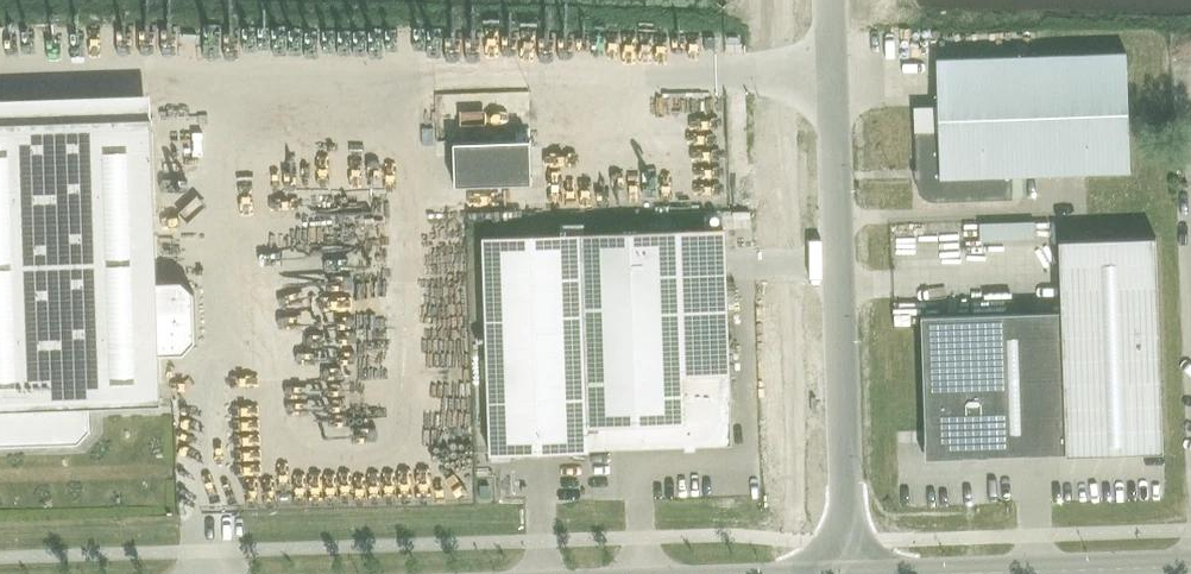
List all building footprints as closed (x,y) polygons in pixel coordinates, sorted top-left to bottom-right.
[(469,46),(468,34),(440,35),(441,47),(469,46)] [(287,42),(288,61),(343,59),(342,40),(287,42)] [(935,202),(1012,199),(1011,176),(1130,171),(1126,53),(936,59),(938,130),(915,131),(916,184),(917,189),(919,193),(922,197),(926,200),(930,201),(935,202)] [(79,442),(91,429),(90,406),(161,403),(159,353),(183,352),(194,339),(193,290),(180,279),(156,280),(151,117),(0,122),(0,445),(79,442)] [(438,169),(523,165),(522,142),(436,146),(438,169)] [(977,243),(998,243),(998,285),(1023,285),(1023,281),(1051,280),(1050,226),(977,227),(977,243)] [(729,373),(728,373),(723,230),(484,237),(491,452),(585,449),(585,450),(587,449),(731,444),(728,376),(729,376),(729,373)] [(988,457),(1066,454),(1066,455),(1163,452),(1156,237),(1058,240),(1061,311),(921,316),(925,442),(924,442),(925,448),(929,448),(936,454),(936,459),(964,458),(964,457),(976,457),(988,457)]
